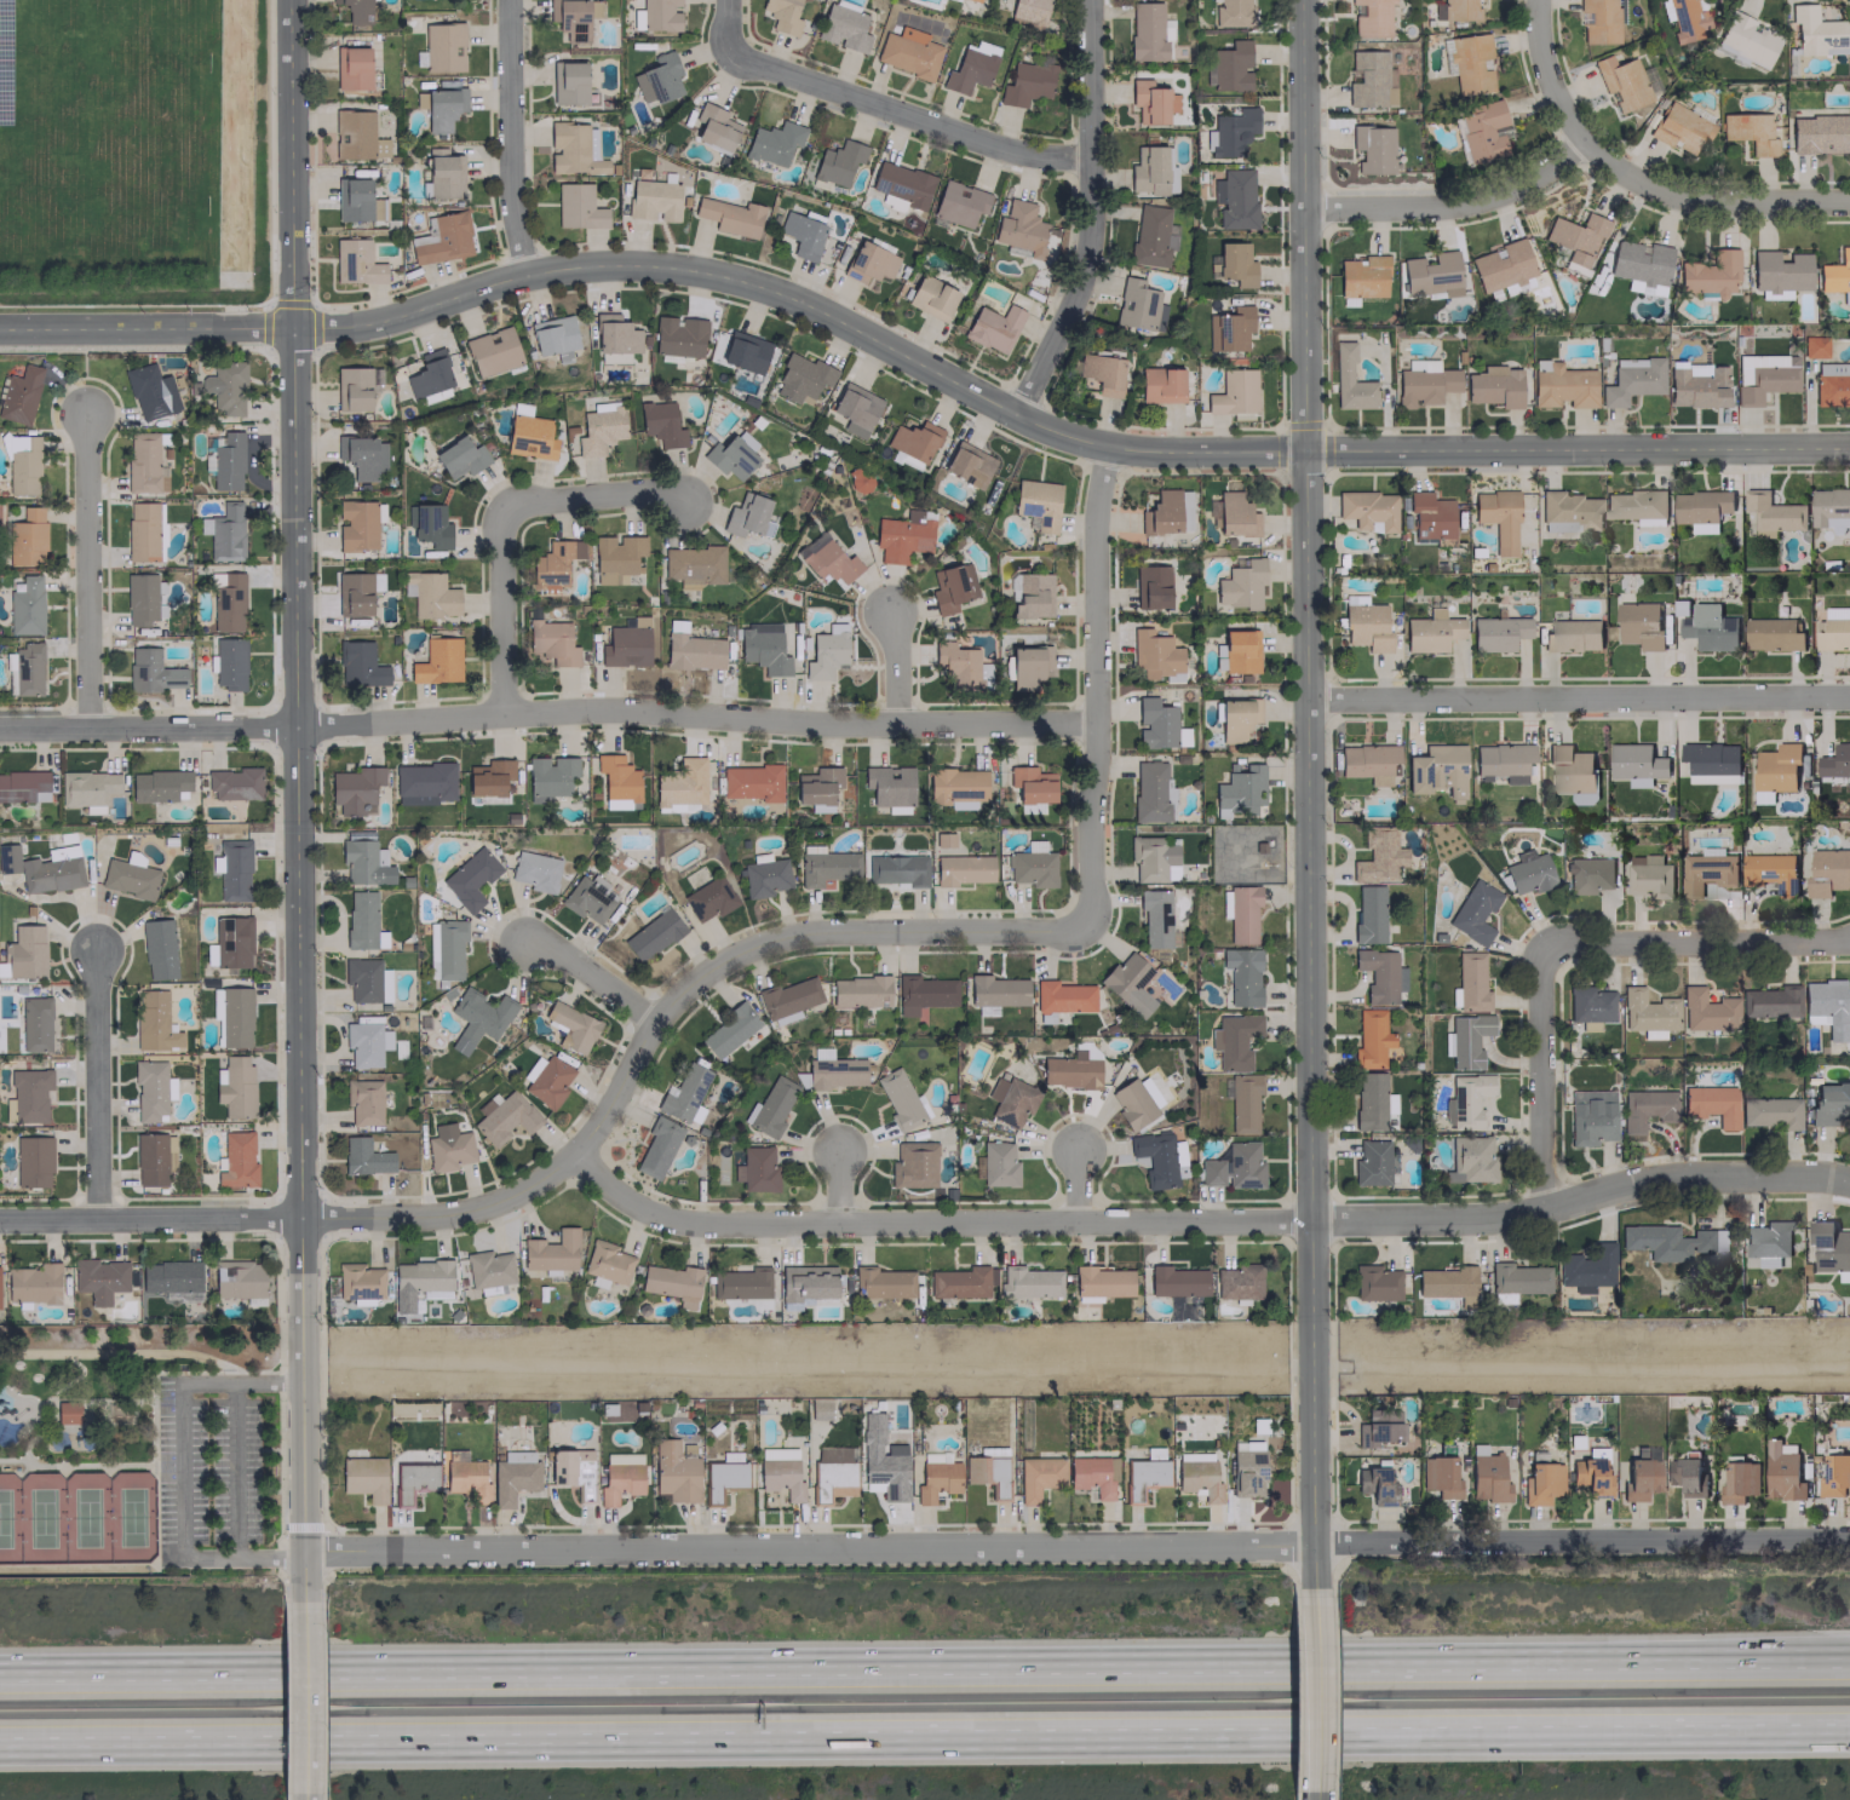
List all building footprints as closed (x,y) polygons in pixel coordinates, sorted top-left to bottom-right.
[(369,0),(331,0),(331,3),(346,3),(346,24),(370,24),(369,0)] [(587,0),(548,0),(548,21),(556,21),(556,31),(564,31),(564,42),(587,42),(587,0)] [(640,30),(678,30),(679,9),(678,9),(678,0),(641,0),(640,30)] [(800,19),(794,18),(799,0),(763,0),(759,12),(771,15),(767,29),(795,37),(800,19)] [(1250,26),(1249,0),(1218,0),(1218,6),(1213,6),(1213,27),(1250,26)] [(1389,0),(1349,0),(1349,4),(1361,4),(1361,15),(1352,15),(1352,37),(1389,37),(1389,0)] [(1441,20),(1478,20),(1478,0),(1441,0),(1441,20)] [(1578,13),(1583,13),(1582,43),(1615,44),(1617,0),(1578,0),(1578,13)] [(1663,21),(1669,20),(1675,43),(1700,37),(1698,29),(1708,27),(1704,8),(1696,9),(1694,0),(1658,0),(1663,21)] [(835,45),(864,54),(870,35),(861,33),(866,14),(827,2),(816,39),(835,44),(835,45)] [(1172,19),(1160,19),(1160,2),(1130,2),(1130,60),(1165,60),(1165,40),(1171,40),(1172,19)] [(1793,54),(1844,53),(1843,20),(1815,20),(1815,3),(1792,4),(1793,54)] [(1764,69),(1780,35),(1729,11),(1715,41),(1722,44),(1717,55),(1742,66),(1745,60),(1764,69)] [(462,23),(423,23),(424,72),(463,71),(462,23)] [(941,45),(925,40),(927,34),(900,25),(897,36),(883,31),(873,62),(930,80),(941,45)] [(1492,90),(1489,68),(1479,69),(1478,60),(1491,58),(1487,32),(1447,38),(1455,95),(1492,90)] [(1211,90),(1249,90),(1248,39),(1229,39),(1230,48),(1211,49),(1211,90)] [(961,46),(955,72),(945,69),(940,88),(966,95),(970,82),(987,86),(997,47),(979,42),(977,50),(961,46)] [(335,90),(369,90),(369,47),(335,47),(335,90)] [(682,93),(675,76),(680,74),(670,49),(652,56),(656,66),(642,72),(654,104),(682,93)] [(1393,68),(1386,68),(1385,51),(1349,52),(1350,69),(1357,69),(1357,82),(1346,82),(1347,106),(1394,105),(1393,68)] [(1651,100),(1634,57),(1614,64),(1610,54),(1591,61),(1604,94),(1609,92),(1618,113),(1651,100)] [(552,105),(585,104),(585,61),(551,62),(552,105)] [(1049,98),(1053,65),(1011,61),(1009,84),(1000,83),(998,104),(1024,107),(1025,96),(1049,98)] [(649,96),(641,72),(633,75),(640,99),(649,96)] [(1136,123),(1166,124),(1167,87),(1150,87),(1150,78),(1130,78),(1130,104),(1137,104),(1136,123)] [(426,132),(451,133),(451,111),(464,111),(464,90),(427,89),(426,132)] [(1467,163),(1505,155),(1498,126),(1505,125),(1500,100),(1458,109),(1462,127),(1459,127),(1467,163)] [(1648,136),(1668,147),(1669,144),(1691,155),(1700,138),(1706,141),(1715,124),(1667,100),(1648,136)] [(740,125),(723,118),(726,112),(701,101),(694,117),(701,121),(693,138),(727,153),(740,125)] [(1211,116),(1211,156),(1241,156),(1241,134),(1256,134),(1256,107),(1236,107),(1236,116),(1211,116)] [(333,133),(345,133),(344,143),(334,143),(334,157),(387,158),(387,138),(372,138),(372,111),(334,111),(333,133)] [(1721,139),(1749,139),(1749,157),(1776,156),(1776,138),(1770,138),(1770,113),(1720,114),(1721,139)] [(1846,152),(1845,115),(1790,117),(1790,153),(1846,152)] [(805,127),(780,119),(776,132),(753,124),(743,155),(783,168),(790,145),(798,147),(805,127)] [(549,151),(549,173),(606,172),(606,159),(594,159),(594,123),(549,123),(549,151)] [(1392,127),(1351,126),(1351,150),(1357,150),(1357,173),(1391,174),(1392,127)] [(812,179),(846,187),(852,162),(861,164),(866,145),(840,139),(837,151),(820,147),(812,179)] [(1128,165),(1129,193),(1166,192),(1165,145),(1135,146),(1135,165),(1128,165)] [(461,155),(445,154),(445,148),(428,148),(427,197),(461,198),(461,155)] [(868,191),(923,208),(933,177),(879,159),(868,191)] [(1217,228),(1253,228),(1252,168),(1221,169),(1221,179),(1212,179),(1213,205),(1217,205),(1217,228)] [(384,220),(384,199),(369,199),(369,178),(336,179),(336,221),(384,220)] [(983,214),(989,194),(943,179),(931,216),(970,228),(975,212),(983,214)] [(678,182),(629,180),(627,218),(655,219),(655,220),(677,222),(678,182)] [(606,228),(607,207),(590,207),(591,183),(557,182),(556,227),(606,228)] [(742,201),(742,206),(696,197),(692,216),(714,220),(712,230),(756,238),(762,205),(742,201)] [(991,242),(1028,249),(1026,257),(1039,260),(1047,221),(1031,218),(1034,203),(1008,198),(1004,217),(997,215),(991,242)] [(1173,250),(1176,225),(1167,223),(1169,207),(1137,203),(1129,262),(1165,267),(1167,250),(1173,250)] [(825,225),(785,210),(777,232),(796,239),(790,255),(811,262),(825,225)] [(431,214),(435,241),(409,244),(412,263),(471,256),(466,211),(431,214)] [(1579,226),(1551,216),(1542,239),(1568,249),(1564,261),(1584,268),(1597,235),(1603,238),(1609,221),(1585,211),(1579,226)] [(384,283),(385,263),(369,263),(369,238),(334,238),(334,282),(384,283)] [(842,274),(862,284),(865,276),(875,281),(878,274),(888,279),(898,257),(858,238),(842,274)] [(1467,255),(1479,293),(1502,286),(1504,292),(1524,286),(1521,278),(1534,274),(1522,238),(1467,255)] [(1671,249),(1615,238),(1607,275),(1626,279),(1624,289),(1662,297),(1671,249)] [(1247,242),(1218,242),(1218,256),(1211,256),(1211,271),(1216,270),(1216,279),(1233,279),(1234,287),(1254,287),(1253,260),(1247,260),(1247,242)] [(1849,291),(1849,246),(1838,246),(1838,264),(1817,264),(1817,292),(1849,291)] [(1738,248),(1711,247),(1711,263),(1678,262),(1678,291),(1714,291),(1714,299),(1728,299),(1728,279),(1737,279),(1738,248)] [(1404,294),(1441,291),(1441,297),(1460,295),(1456,250),(1432,252),(1432,263),(1422,264),(1421,256),(1401,258),(1404,294)] [(1809,253),(1786,253),(1786,262),(1776,262),(1776,250),(1753,250),(1753,298),(1789,299),(1789,290),(1809,290),(1809,253)] [(1337,258),(1338,297),(1385,296),(1385,257),(1337,258)] [(943,322),(958,291),(919,273),(905,304),(943,322)] [(1115,324),(1161,329),(1164,304),(1157,303),(1159,290),(1141,288),(1142,279),(1121,276),(1115,324)] [(976,305),(962,337),(1004,355),(1024,311),(1006,303),(1000,316),(976,305)] [(1251,332),(1251,305),(1231,306),(1231,314),(1206,314),(1207,351),(1243,350),(1242,332),(1251,332)] [(639,329),(628,330),(628,321),(617,321),(617,313),(596,313),(597,353),(640,352),(639,329)] [(578,348),(571,314),(529,322),(536,356),(554,352),(556,364),(570,361),(568,350),(578,348)] [(702,356),(703,319),(676,318),(676,317),(655,316),(653,354),(702,356)] [(475,377),(521,362),(509,325),(463,340),(475,377)] [(762,373),(769,340),(728,332),(721,365),(762,373)] [(1826,358),(1826,336),(1802,336),(1802,358),(1826,358)] [(1334,408),(1376,408),(1375,381),(1352,381),(1352,341),(1334,341),(1334,408)] [(404,376),(410,398),(452,386),(441,348),(418,354),(423,370),(404,376)] [(771,390),(806,408),(819,383),(827,388),(836,371),(812,358),(810,362),(790,352),(771,390)] [(1736,355),(1736,406),(1760,406),(1760,391),(1796,391),(1796,355),(1736,355)] [(1599,407),(1625,407),(1625,394),(1662,394),(1662,357),(1644,357),(1644,366),(1613,366),(1613,385),(1600,385),(1599,407)] [(1459,369),(1436,370),(1435,359),(1406,360),(1406,369),(1396,370),(1398,407),(1414,406),(1414,404),(1439,403),(1439,392),(1460,391),(1459,369)] [(1594,369),(1560,370),(1560,361),(1547,361),(1547,371),(1532,371),(1532,407),(1557,406),(1557,400),(1567,400),(1567,407),(1595,407),(1594,369)] [(1814,363),(1815,406),(1849,406),(1849,362),(1814,363)] [(43,368),(23,363),(19,378),(7,375),(0,399),(0,419),(27,426),(43,368)] [(243,415),(242,363),(214,363),(214,371),(190,372),(191,394),(213,394),(213,415),(243,415)] [(1727,406),(1727,364),(1669,363),(1669,405),(1727,406)] [(179,412),(169,374),(157,378),(153,364),(125,371),(138,422),(179,412)] [(1465,373),(1465,402),(1499,402),(1499,408),(1520,408),(1520,366),(1477,367),(1478,373),(1465,373)] [(336,367),(335,410),(369,411),(370,367),(336,367)] [(1182,369),(1139,367),(1139,402),(1181,403),(1182,369)] [(1255,412),(1255,369),(1220,369),(1220,394),(1205,394),(1205,413),(1255,412)] [(862,439),(882,400),(844,381),(829,411),(846,420),(841,429),(862,439)] [(658,448),(684,446),(684,428),(675,428),(674,401),(639,403),(640,437),(658,436),(658,448)] [(577,458),(603,456),(602,442),(624,440),(622,402),(594,404),(594,411),(581,412),(582,436),(575,436),(577,458)] [(553,459),(556,439),(548,438),(550,419),(510,414),(505,453),(553,459)] [(884,446),(926,463),(940,428),(920,420),(915,432),(894,423),(884,446)] [(242,490),(241,431),(219,431),(219,445),(211,445),(212,490),(242,490)] [(128,492),(165,491),(165,466),(157,467),(157,434),(126,436),(128,492)] [(720,446),(714,440),(700,456),(721,476),(726,471),(737,481),(758,459),(731,434),(720,446)] [(37,435),(5,436),(6,495),(39,494),(37,435)] [(432,454),(448,480),(464,470),(467,475),(490,461),(479,443),(471,448),(463,435),(432,454)] [(351,481),(374,481),(376,437),(336,436),(336,460),(351,460),(351,481)] [(994,460),(957,440),(941,469),(978,490),(994,460)] [(1055,534),(1059,483),(1015,480),(1013,514),(1036,515),(1035,533),(1055,534)] [(1811,527),(1849,526),(1849,488),(1810,489),(1811,527)] [(1139,511),(1139,533),(1179,532),(1177,489),(1153,489),(1153,510),(1139,511)] [(1600,497),(1580,497),(1580,493),(1562,494),(1562,489),(1540,490),(1541,531),(1573,530),(1573,529),(1600,528),(1600,497)] [(1806,529),(1805,504),(1768,505),(1768,489),(1743,490),(1743,510),(1754,509),(1754,537),(1775,536),(1775,530),(1806,529)] [(728,505),(720,530),(740,537),(742,529),(767,537),(772,523),(763,520),(769,500),(741,491),(736,508),(728,505)] [(1257,536),(1258,512),(1249,512),(1249,502),(1241,501),(1241,492),(1218,491),(1217,535),(1257,536)] [(1472,491),(1473,522),(1493,522),(1494,556),(1516,556),(1515,491),(1472,491)] [(1665,491),(1604,491),(1604,518),(1638,518),(1638,524),(1665,525),(1665,491)] [(1717,533),(1717,512),(1731,512),(1732,492),(1674,491),(1673,522),(1691,522),(1690,532),(1717,533)] [(1336,493),(1336,517),(1353,517),(1353,531),(1395,530),(1394,492),(1336,493)] [(1452,539),(1452,498),(1407,497),(1407,512),(1413,512),(1412,538),(1452,539)] [(241,500),(221,501),(221,517),(199,517),(199,534),(208,534),(208,561),(241,560),(241,500)] [(375,550),(376,521),(382,521),(382,501),(337,501),(337,522),(338,522),(338,550),(375,550)] [(127,561),(162,561),(161,502),(126,502),(127,561)] [(406,503),(406,527),(412,527),(412,540),(429,540),(429,549),(449,549),(450,522),(443,522),(443,504),(406,503)] [(44,506),(21,506),(21,522),(8,521),(7,564),(43,565),(44,506)] [(930,551),(932,511),(906,509),(905,520),(876,518),(874,547),(879,548),(878,562),(905,564),(906,550),(930,551)] [(826,537),(820,531),(795,552),(800,558),(826,537)] [(593,536),(594,584),(634,583),(634,556),(645,555),(644,535),(615,536),(593,536)] [(841,586),(862,567),(850,554),(845,558),(826,537),(800,560),(820,583),(831,574),(841,586)] [(586,558),(587,540),(547,540),(546,554),(532,554),(532,589),(555,589),(555,586),(565,586),(566,558),(586,558)] [(722,582),(722,545),(703,545),(703,548),(663,548),(663,581),(722,582)] [(1258,608),(1259,584),(1262,584),(1263,557),(1243,557),(1242,567),(1226,567),(1226,578),(1215,578),(1215,607),(1258,608)] [(955,612),(954,601),(975,598),(971,563),(931,569),(934,589),(931,590),(934,615),(955,612)] [(1169,608),(1168,565),(1134,565),(1135,608),(1169,608)] [(242,572),(222,572),(222,586),(213,587),(213,632),(243,631),(242,572)] [(336,572),(337,616),(371,615),(371,590),(381,590),(381,572),(336,572)] [(443,572),(403,572),(403,595),(413,595),(412,617),(458,617),(458,588),(443,588),(443,572)] [(155,593),(164,592),(164,581),(156,581),(155,573),(125,574),(127,624),(155,623),(155,593)] [(1050,573),(1017,574),(1017,604),(1009,604),(1009,617),(1051,617),(1050,573)] [(41,635),(41,575),(21,575),(20,590),(9,590),(8,634),(41,635)] [(1657,602),(1616,603),(1617,643),(1639,643),(1639,651),(1663,650),(1662,629),(1658,629),(1657,602)] [(1736,649),(1736,616),(1719,616),(1719,603),(1691,604),(1691,616),(1678,616),(1678,637),(1695,637),(1696,649),(1736,649)] [(1387,604),(1343,604),(1344,644),(1365,644),(1365,652),(1388,652),(1387,604)] [(1824,608),(1824,620),(1815,620),(1815,649),(1849,649),(1849,607),(1824,608)] [(1462,618),(1443,618),(1443,608),(1428,608),(1428,618),(1405,618),(1405,652),(1446,651),(1446,638),(1463,638),(1462,618)] [(1529,617),(1471,618),(1472,651),(1512,651),(1512,638),(1529,638),(1529,617)] [(1803,649),(1803,632),(1794,632),(1794,618),(1744,618),(1744,649),(1803,649)] [(1600,619),(1550,620),(1550,633),(1542,633),(1542,651),(1600,650),(1600,619)] [(569,620),(527,621),(527,651),(539,651),(539,657),(551,656),(551,666),(577,666),(577,646),(569,646),(569,620)] [(762,676),(789,675),(788,655),(780,656),(780,623),(739,623),(739,663),(762,663),(762,676)] [(830,679),(830,668),(846,668),(845,623),(826,623),(826,633),(810,634),(811,660),(803,660),(803,680),(830,679)] [(599,644),(599,666),(648,665),(648,626),(607,627),(607,644),(599,644)] [(1181,682),(1181,647),(1169,647),(1170,636),(1150,635),(1150,628),(1133,627),(1132,678),(1158,679),(1158,681),(1181,682)] [(1256,673),(1257,630),(1223,629),(1223,672),(1256,673)] [(722,669),(723,638),(685,637),(686,631),(666,630),(665,668),(722,669)] [(458,637),(424,638),(425,662),(408,662),(409,682),(459,681),(458,637)] [(245,689),(243,638),(214,639),(215,689),(245,689)] [(371,640),(338,641),(338,686),(388,684),(387,665),(372,665),(371,640)] [(947,689),(989,690),(989,662),(977,662),(977,647),(953,647),(953,640),(934,640),(934,667),(947,668),(947,689)] [(42,695),(41,644),(13,644),(14,696),(42,695)] [(1050,646),(1010,646),(1010,691),(1033,690),(1033,680),(1041,680),(1041,669),(1050,669),(1050,646)] [(129,690),(184,688),(183,661),(159,662),(159,647),(128,648),(129,690)] [(1175,746),(1174,705),(1157,705),(1156,696),(1136,696),(1137,726),(1137,747),(1175,746)] [(1219,743),(1245,744),(1245,722),(1259,722),(1259,699),(1220,698),(1219,743)] [(1175,745),(1186,745),(1187,728),(1175,728),(1175,745)] [(1795,790),(1795,763),(1800,763),(1799,742),(1776,742),(1776,750),(1754,751),(1755,791),(1755,803),(1773,803),(1773,791),(1795,790)] [(1849,775),(1849,742),(1834,742),(1834,756),(1817,756),(1817,775),(1849,775)] [(1592,752),(1571,752),(1571,743),(1547,744),(1547,764),(1552,764),(1552,792),(1593,792),(1592,752)] [(1610,777),(1628,777),(1628,787),(1651,786),(1650,777),(1667,777),(1667,756),(1650,757),(1650,743),(1610,744),(1610,777)] [(1738,744),(1680,743),(1680,761),(1688,761),(1688,774),(1738,774),(1738,744)] [(1339,746),(1339,776),(1367,776),(1367,786),(1389,785),(1388,763),(1398,762),(1397,744),(1339,746)] [(1463,744),(1423,744),(1423,755),(1405,756),(1406,791),(1446,791),(1446,799),(1464,799),(1463,744)] [(1474,744),(1474,781),(1490,781),(1490,775),(1503,776),(1503,784),(1524,784),(1525,762),(1533,762),(1533,744),(1474,744)] [(603,773),(603,809),(628,808),(628,801),(638,801),(638,767),(622,767),(622,753),(595,754),(595,773),(603,773)] [(576,756),(549,756),(549,757),(527,757),(527,802),(548,802),(548,794),(568,795),(568,775),(576,775),(576,756)] [(703,756),(677,757),(677,773),(655,773),(655,804),(704,803),(703,756)] [(512,759),(485,759),(485,765),(467,765),(467,795),(504,795),(504,779),(512,779),(512,759)] [(1133,820),(1171,821),(1172,785),(1165,785),(1166,762),(1134,761),(1133,820)] [(454,764),(394,763),(394,795),(436,795),(436,800),(453,800),(454,764)] [(1213,783),(1214,817),(1228,817),(1228,812),(1254,812),(1254,804),(1263,803),(1262,763),(1244,763),(1244,771),(1226,771),(1226,783),(1213,783)] [(780,766),(721,765),(721,798),(780,799),(780,766)] [(1052,802),(1053,773),(1035,772),(1035,766),(1008,765),(1008,786),(1018,786),(1017,812),(1042,812),(1042,802),(1052,802)] [(259,766),(237,767),(237,770),(208,771),(209,799),(260,798),(259,766)] [(330,772),(330,804),(337,804),(337,815),(374,814),(373,785),(383,785),(382,766),(359,767),(359,771),(330,772)] [(840,766),(814,766),(813,774),(796,774),(796,803),(809,803),(809,812),(832,812),(832,787),(840,787),(840,766)] [(910,766),(863,767),(863,788),(871,788),(871,806),(886,806),(886,813),(911,813),(910,766)] [(985,768),(927,769),(928,807),(974,807),(973,800),(985,800),(985,768)] [(47,801),(46,771),(0,772),(0,802),(47,801)] [(130,771),(131,801),(188,800),(188,771),(130,771)] [(60,806),(104,806),(104,793),(119,793),(119,772),(60,773),(60,806)] [(1395,882),(1395,866),(1405,866),(1405,847),(1394,847),(1394,827),(1362,827),(1362,849),(1367,849),(1367,861),(1350,861),(1350,882),(1395,882)] [(1176,881),(1176,843),(1163,843),(1163,837),(1129,836),(1128,862),(1134,862),(1134,881),(1176,881)] [(344,884),(393,883),(392,864),(384,865),(384,848),(374,849),(374,839),(340,840),(341,865),(344,865),(344,884)] [(248,840),(218,840),(218,857),(211,857),(211,871),(219,871),(219,901),(249,900),(248,840)] [(78,855),(36,862),(35,858),(18,860),(16,842),(0,845),(0,874),(20,871),(23,894),(83,885),(78,855)] [(501,868),(481,846),(440,882),(468,915),(484,901),(475,891),(501,868)] [(509,882),(553,892),(560,859),(516,849),(509,882)] [(1829,897),(1829,889),(1849,889),(1849,849),(1810,849),(1810,877),(1806,878),(1806,897),(1829,897)] [(859,853),(800,852),(799,888),(820,888),(820,879),(858,879),(859,853)] [(1054,852),(1007,853),(1007,882),(1029,882),(1029,887),(1054,887),(1054,852)] [(1555,884),(1543,852),(1503,867),(1512,894),(1531,887),(1533,892),(1555,884)] [(1735,885),(1736,855),(1681,854),(1680,898),(1701,898),(1701,884),(1735,885)] [(1793,854),(1741,855),(1741,883),(1775,882),(1776,895),(1796,894),(1795,881),(1794,881),(1793,854)] [(925,855),(867,856),(867,882),(906,882),(906,888),(926,887),(925,855)] [(934,856),(935,887),(954,887),(954,882),(992,881),(992,855),(934,856)] [(1661,855),(1627,855),(1626,896),(1671,897),(1672,863),(1661,863),(1661,855)] [(159,870),(106,857),(99,887),(151,900),(159,870)] [(1611,857),(1567,858),(1568,894),(1594,893),(1593,889),(1613,888),(1611,857)] [(772,896),(772,890),(789,888),(786,858),(741,863),(745,899),(772,896)] [(578,874),(559,903),(580,918),(582,914),(598,925),(618,894),(591,875),(588,880),(578,874)] [(681,895),(696,924),(736,903),(720,874),(681,895)] [(1501,893),(1472,877),(1446,925),(1483,946),(1493,929),(1478,921),(1485,909),(1490,912),(1501,893)] [(1229,944),(1255,943),(1254,904),(1259,904),(1258,885),(1228,886),(1229,944)] [(1383,943),(1382,885),(1356,886),(1357,924),(1352,924),(1352,943),(1383,943)] [(1140,890),(1141,948),(1170,947),(1169,890),(1140,890)] [(375,891),(346,891),(347,949),(375,949),(375,891)] [(684,928),(666,906),(621,942),(638,964),(684,928)] [(250,916),(213,917),(214,967),(251,967),(250,916)] [(142,920),(144,979),(174,978),(172,919),(142,920)] [(465,920),(427,921),(428,980),(460,979),(460,940),(465,940),(465,920)] [(6,977),(44,976),(43,924),(13,925),(13,942),(2,942),(2,962),(6,962),(6,977)] [(1258,948),(1220,949),(1220,968),(1229,968),(1229,1006),(1259,1006),(1258,948)] [(1152,971),(1128,949),(1098,982),(1139,1020),(1154,1003),(1137,987),(1152,971)] [(1365,1003),(1395,1003),(1395,989),(1402,989),(1402,967),(1395,967),(1395,949),(1352,950),(1353,970),(1369,970),(1369,983),(1364,983),(1365,1003)] [(1483,952),(1457,952),(1457,1011),(1489,1011),(1488,990),(1483,990),(1483,952)] [(385,959),(343,958),(343,984),(349,984),(349,1002),(384,1002),(385,959)] [(821,1000),(812,974),(757,993),(766,1019),(821,1000)] [(956,979),(917,979),(917,974),(896,974),(897,1016),(915,1015),(915,1006),(956,1005),(956,979)] [(1026,978),(988,979),(988,974),(968,974),(969,1005),(1026,1004),(1026,978)] [(831,1006),(888,1006),(889,977),(831,976),(831,1006)] [(1093,985),(1055,985),(1055,979),(1035,979),(1035,1011),(1093,1011),(1093,985)] [(1802,981),(1803,1023),(1825,1022),(1826,1042),(1844,1041),(1843,980),(1802,981)] [(1798,1016),(1798,984),(1778,984),(1778,989),(1739,990),(1739,1017),(1798,1016)] [(1642,985),(1621,985),(1622,1029),(1640,1029),(1640,1039),(1662,1038),(1662,1030),(1677,1030),(1677,997),(1655,997),(1655,1002),(1642,1002),(1642,985)] [(1736,997),(1714,997),(1714,1002),(1702,1002),(1701,985),(1681,985),(1682,1029),(1737,1028),(1736,997)] [(250,987),(220,988),(220,1047),(250,1047),(250,987)] [(464,1057),(479,1032),(494,1041),(516,1004),(499,994),(493,1004),(463,987),(448,1011),(464,1021),(448,1047),(464,1057)] [(1596,1031),(1597,1021),(1612,1021),(1613,989),(1568,988),(1567,1020),(1579,1020),(1579,1031),(1596,1031)] [(181,1049),(181,1031),(166,1031),(166,990),(136,990),(136,1048),(181,1049)] [(49,997),(20,997),(22,1052),(50,1051),(49,997)] [(599,1021),(551,999),(543,1017),(565,1027),(557,1045),(583,1057),(599,1021)] [(760,1023),(742,1002),(698,1039),(716,1061),(760,1023)] [(995,1005),(976,1006),(976,1015),(995,1015),(995,1005)] [(800,1016),(797,1009),(770,1020),(773,1026),(800,1016)] [(1383,1009),(1357,1009),(1357,1049),(1352,1049),(1353,1068),(1382,1068),(1382,1047),(1392,1047),(1392,1032),(1383,1032),(1383,1009)] [(1217,1071),(1249,1071),(1249,1048),(1244,1048),(1244,1035),(1261,1035),(1261,1015),(1217,1015),(1217,1029),(1209,1029),(1209,1049),(1217,1049),(1217,1071)] [(1492,1016),(1451,1015),(1450,1068),(1481,1069),(1481,1048),(1476,1048),(1476,1035),(1492,1035),(1492,1016)] [(390,1030),(380,1030),(380,1022),(343,1023),(344,1047),(349,1047),(350,1068),(380,1067),(379,1049),(390,1049),(390,1030)] [(831,1057),(831,1047),(812,1048),(812,1058),(831,1057)] [(573,1070),(544,1050),(518,1087),(551,1110),(566,1089),(562,1087),(573,1070)] [(224,1084),(213,1084),(214,1104),(224,1104),(224,1118),(252,1117),(251,1055),(223,1056),(224,1084)] [(865,1084),(864,1058),(806,1059),(807,1090),(826,1089),(826,1085),(865,1084)] [(164,1061),(134,1061),(135,1122),(157,1122),(157,1115),(165,1115),(165,1099),(173,1099),(173,1077),(165,1078),(164,1061)] [(666,1084),(655,1109),(695,1126),(703,1108),(696,1105),(710,1071),(687,1061),(675,1088),(666,1084)] [(873,1078),(898,1131),(924,1118),(899,1066),(873,1078)] [(45,1122),(45,1090),(51,1089),(50,1069),(11,1070),(11,1123),(45,1122)] [(1384,1072),(1355,1072),(1355,1129),(1384,1130),(1384,1113),(1394,1113),(1394,1093),(1384,1093),(1384,1072)] [(1164,1107),(1143,1073),(1110,1093),(1120,1109),(1116,1112),(1127,1130),(1164,1107)] [(774,1140),(783,1123),(778,1121),(797,1086),(774,1074),(758,1104),(752,1101),(741,1122),(774,1140)] [(1230,1134),(1256,1133),(1255,1093),(1261,1093),(1260,1074),(1228,1074),(1230,1134)] [(1450,1075),(1451,1099),(1444,1099),(1445,1129),(1482,1128),(1481,1109),(1477,1109),(1476,1095),(1494,1094),(1494,1074),(1450,1075)] [(1040,1091),(1008,1076),(1006,1081),(995,1076),(985,1097),(995,1101),(988,1116),(1016,1128),(1023,1112),(1029,1115),(1040,1091)] [(380,1124),(381,1080),(345,1079),(345,1106),(350,1106),(350,1124),(380,1124)] [(1834,1125),(1834,1119),(1849,1119),(1849,1090),(1849,1082),(1835,1083),(1835,1086),(1810,1087),(1812,1126),(1834,1125)] [(1682,1087),(1682,1117),(1704,1117),(1704,1113),(1716,1113),(1716,1130),(1736,1130),(1735,1087),(1682,1087)] [(490,1147),(517,1125),(525,1134),(541,1122),(514,1088),(471,1123),(490,1147)] [(1613,1090),(1568,1091),(1569,1146),(1595,1146),(1595,1140),(1614,1139),(1613,1090)] [(1676,1091),(1622,1090),(1621,1135),(1641,1135),(1642,1114),(1656,1114),(1656,1121),(1675,1122),(1676,1091)] [(499,1100),(494,1094),(475,1107),(480,1114),(499,1100)] [(1740,1125),(1782,1124),(1782,1130),(1799,1130),(1798,1097),(1740,1098),(1740,1125)] [(634,1170),(658,1181),(682,1127),(654,1114),(646,1133),(649,1134),(634,1170)] [(425,1137),(429,1172),(455,1169),(454,1163),(473,1161),(470,1131),(454,1132),(453,1122),(432,1125),(434,1136),(425,1137)] [(254,1185),(253,1131),(222,1132),(223,1172),(216,1172),(216,1186),(254,1185)] [(1177,1187),(1176,1177),(1185,1177),(1182,1140),(1171,1141),(1170,1132),(1127,1136),(1129,1157),(1147,1156),(1148,1168),(1143,1169),(1144,1190),(1177,1187)] [(135,1134),(136,1186),(173,1185),(172,1134),(135,1134)] [(393,1151),(368,1152),(368,1136),(343,1137),(344,1173),(393,1173),(393,1151)] [(1495,1181),(1495,1154),(1489,1154),(1489,1136),(1450,1136),(1450,1171),(1443,1171),(1443,1182),(1495,1181)] [(50,1137),(15,1137),(16,1187),(51,1187),(50,1137)] [(1388,1140),(1355,1140),(1354,1184),(1388,1184),(1388,1140)] [(890,1187),(935,1186),(934,1141),(895,1143),(896,1162),(889,1162),(890,1187)] [(982,1186),(1017,1186),(1017,1160),(1011,1160),(1012,1141),(982,1141),(982,1186)] [(741,1191),(777,1191),(777,1164),(772,1164),(772,1146),(742,1146),(742,1165),(733,1165),(732,1181),(742,1181),(741,1191)] [(1833,1230),(1832,1220),(1811,1221),(1812,1270),(1838,1270),(1838,1281),(1849,1281),(1849,1230),(1833,1230)] [(1745,1256),(1789,1256),(1789,1221),(1763,1221),(1763,1226),(1745,1226),(1745,1256)] [(1722,1229),(1690,1229),(1690,1237),(1676,1237),(1676,1225),(1619,1225),(1619,1249),(1647,1249),(1647,1261),(1688,1261),(1688,1251),(1722,1251),(1722,1229)] [(576,1227),(556,1227),(555,1243),(542,1243),(542,1238),(522,1238),(522,1269),(575,1270),(576,1227)] [(617,1246),(593,1238),(581,1271),(591,1275),(588,1284),(603,1289),(607,1279),(623,1285),(633,1257),(615,1250),(617,1246)] [(1612,1241),(1592,1241),(1592,1258),(1579,1258),(1579,1254),(1557,1254),(1557,1285),(1572,1285),(1572,1293),(1592,1293),(1592,1285),(1612,1285),(1612,1241)] [(469,1289),(513,1282),(509,1252),(490,1254),(490,1250),(464,1253),(469,1289)] [(1779,1256),(1758,1256),(1758,1266),(1779,1266),(1779,1256)] [(126,1262),(95,1262),(95,1259),(72,1259),(73,1291),(88,1291),(88,1307),(109,1306),(109,1291),(127,1291),(126,1262)] [(263,1297),(264,1262),(214,1261),(213,1297),(263,1297)] [(393,1261),(393,1315),(420,1315),(420,1298),(451,1298),(451,1261),(393,1261)] [(58,1302),(58,1262),(38,1262),(38,1268),(6,1268),(7,1303),(58,1302)] [(1509,1267),(1509,1262),(1490,1262),(1490,1293),(1548,1292),(1548,1266),(1509,1267)] [(382,1268),(362,1268),(362,1263),(337,1263),(337,1299),(382,1298),(382,1268)] [(1260,1298),(1260,1263),(1234,1264),(1234,1268),(1215,1269),(1215,1298),(1260,1298)] [(1149,1295),(1206,1295),(1206,1269),(1168,1269),(1168,1265),(1150,1264),(1149,1295)] [(1399,1299),(1398,1269),(1380,1270),(1379,1264),(1354,1265),(1355,1300),(1399,1299)] [(640,1291),(679,1296),(677,1308),(694,1310),(699,1268),(681,1266),(680,1270),(643,1265),(640,1291)] [(912,1270),(874,1271),(874,1265),(854,1265),(854,1297),(912,1296),(912,1270)] [(1022,1270),(1022,1265),(1001,1265),(1000,1296),(1060,1297),(1061,1270),(1022,1270)] [(1132,1295),(1131,1269),(1093,1269),(1093,1265),(1074,1265),(1074,1301),(1100,1301),(1100,1296),(1132,1295)] [(749,1272),(712,1271),(711,1297),(753,1298),(753,1306),(768,1306),(769,1266),(749,1266),(749,1272)] [(780,1302),(812,1303),(812,1297),(835,1298),(835,1267),(780,1266),(780,1302)] [(987,1297),(987,1285),(994,1285),(994,1266),(967,1266),(967,1271),(929,1270),(928,1296),(987,1297)] [(1416,1296),(1458,1296),(1458,1307),(1474,1307),(1473,1268),(1416,1268),(1416,1296)] [(57,1403),(79,1402),(79,1424),(57,1424),(57,1403)] [(111,1405),(145,1405),(144,1425),(111,1424),(111,1405)] [(1400,1409),(1365,1410),(1365,1424),(1356,1424),(1356,1448),(1375,1447),(1375,1442),(1400,1441),(1400,1409)] [(907,1444),(883,1444),(883,1412),(862,1412),(861,1490),(881,1490),(881,1501),(906,1501),(907,1444)] [(698,1457),(677,1457),(677,1439),(654,1438),(654,1493),(667,1493),(667,1502),(697,1502),(698,1457)] [(1797,1481),(1797,1452),(1779,1452),(1779,1439),(1765,1438),(1764,1498),(1805,1498),(1805,1481),(1797,1481)] [(1232,1496),(1262,1496),(1261,1441),(1230,1442),(1232,1496)] [(853,1446),(814,1447),(815,1504),(826,1504),(826,1496),(854,1495),(853,1446)] [(796,1448),(758,1449),(760,1489),(784,1488),(785,1502),(803,1501),(802,1481),(797,1481),(796,1448)] [(590,1449),(550,1450),(550,1485),(577,1484),(577,1503),(591,1503),(590,1449)] [(465,1450),(440,1451),(441,1493),(471,1493),(471,1503),(489,1503),(489,1482),(484,1482),(483,1460),(466,1461),(465,1450)] [(493,1508),(512,1508),(512,1490),(538,1490),(538,1461),(527,1461),(527,1452),(502,1452),(502,1460),(494,1460),(493,1508)] [(1176,1492),(1203,1492),(1202,1503),(1220,1503),(1220,1482),(1214,1482),(1214,1459),(1208,1459),(1208,1453),(1177,1452),(1176,1492)] [(642,1454),(604,1453),(603,1487),(599,1487),(598,1506),(616,1506),(616,1494),(641,1494),(642,1454)] [(1509,1500),(1509,1482),(1502,1482),(1502,1454),(1470,1454),(1471,1500),(1509,1500)] [(1821,1454),(1820,1496),(1843,1496),(1843,1486),(1849,1486),(1849,1454),(1821,1454)] [(964,1483),(992,1482),(993,1500),(1006,1500),(1005,1456),(964,1457),(964,1483)] [(1459,1498),(1459,1478),(1454,1478),(1454,1456),(1421,1457),(1421,1489),(1436,1489),(1436,1498),(1459,1498)] [(385,1457),(341,1458),(341,1493),(367,1493),(367,1504),(385,1504),(385,1457)] [(1063,1457),(1019,1458),(1019,1505),(1038,1505),(1038,1487),(1064,1487),(1063,1457)] [(1114,1500),(1114,1458),(1068,1457),(1067,1487),(1095,1487),(1095,1500),(1114,1500)] [(1610,1473),(1604,1473),(1604,1458),(1571,1457),(1570,1484),(1585,1484),(1585,1494),(1609,1495),(1610,1473)] [(1681,1497),(1706,1496),(1705,1473),(1699,1474),(1698,1458),(1665,1459),(1666,1485),(1681,1484),(1681,1497)] [(1621,1500),(1645,1500),(1645,1491),(1659,1491),(1659,1459),(1627,1459),(1628,1483),(1621,1483),(1621,1500)] [(1126,1460),(1126,1502),(1140,1502),(1140,1486),(1166,1486),(1166,1460),(1126,1460)] [(959,1461),(921,1462),(921,1485),(916,1485),(916,1505),(935,1505),(934,1494),(959,1493),(959,1461)] [(1720,1503),(1743,1503),(1743,1494),(1757,1494),(1757,1461),(1725,1461),(1725,1485),(1720,1485),(1720,1503)] [(437,1490),(436,1462),(393,1464),(394,1508),(411,1507),(411,1491),(437,1490)] [(706,1506),(719,1506),(719,1487),(746,1487),(745,1462),(705,1463),(706,1506)] [(1561,1462),(1528,1463),(1529,1477),(1522,1477),(1523,1505),(1548,1504),(1547,1495),(1562,1495),(1561,1462)] [(1395,1505),(1394,1487),(1388,1487),(1388,1467),(1355,1468),(1356,1493),(1371,1493),(1371,1506),(1395,1505)]
